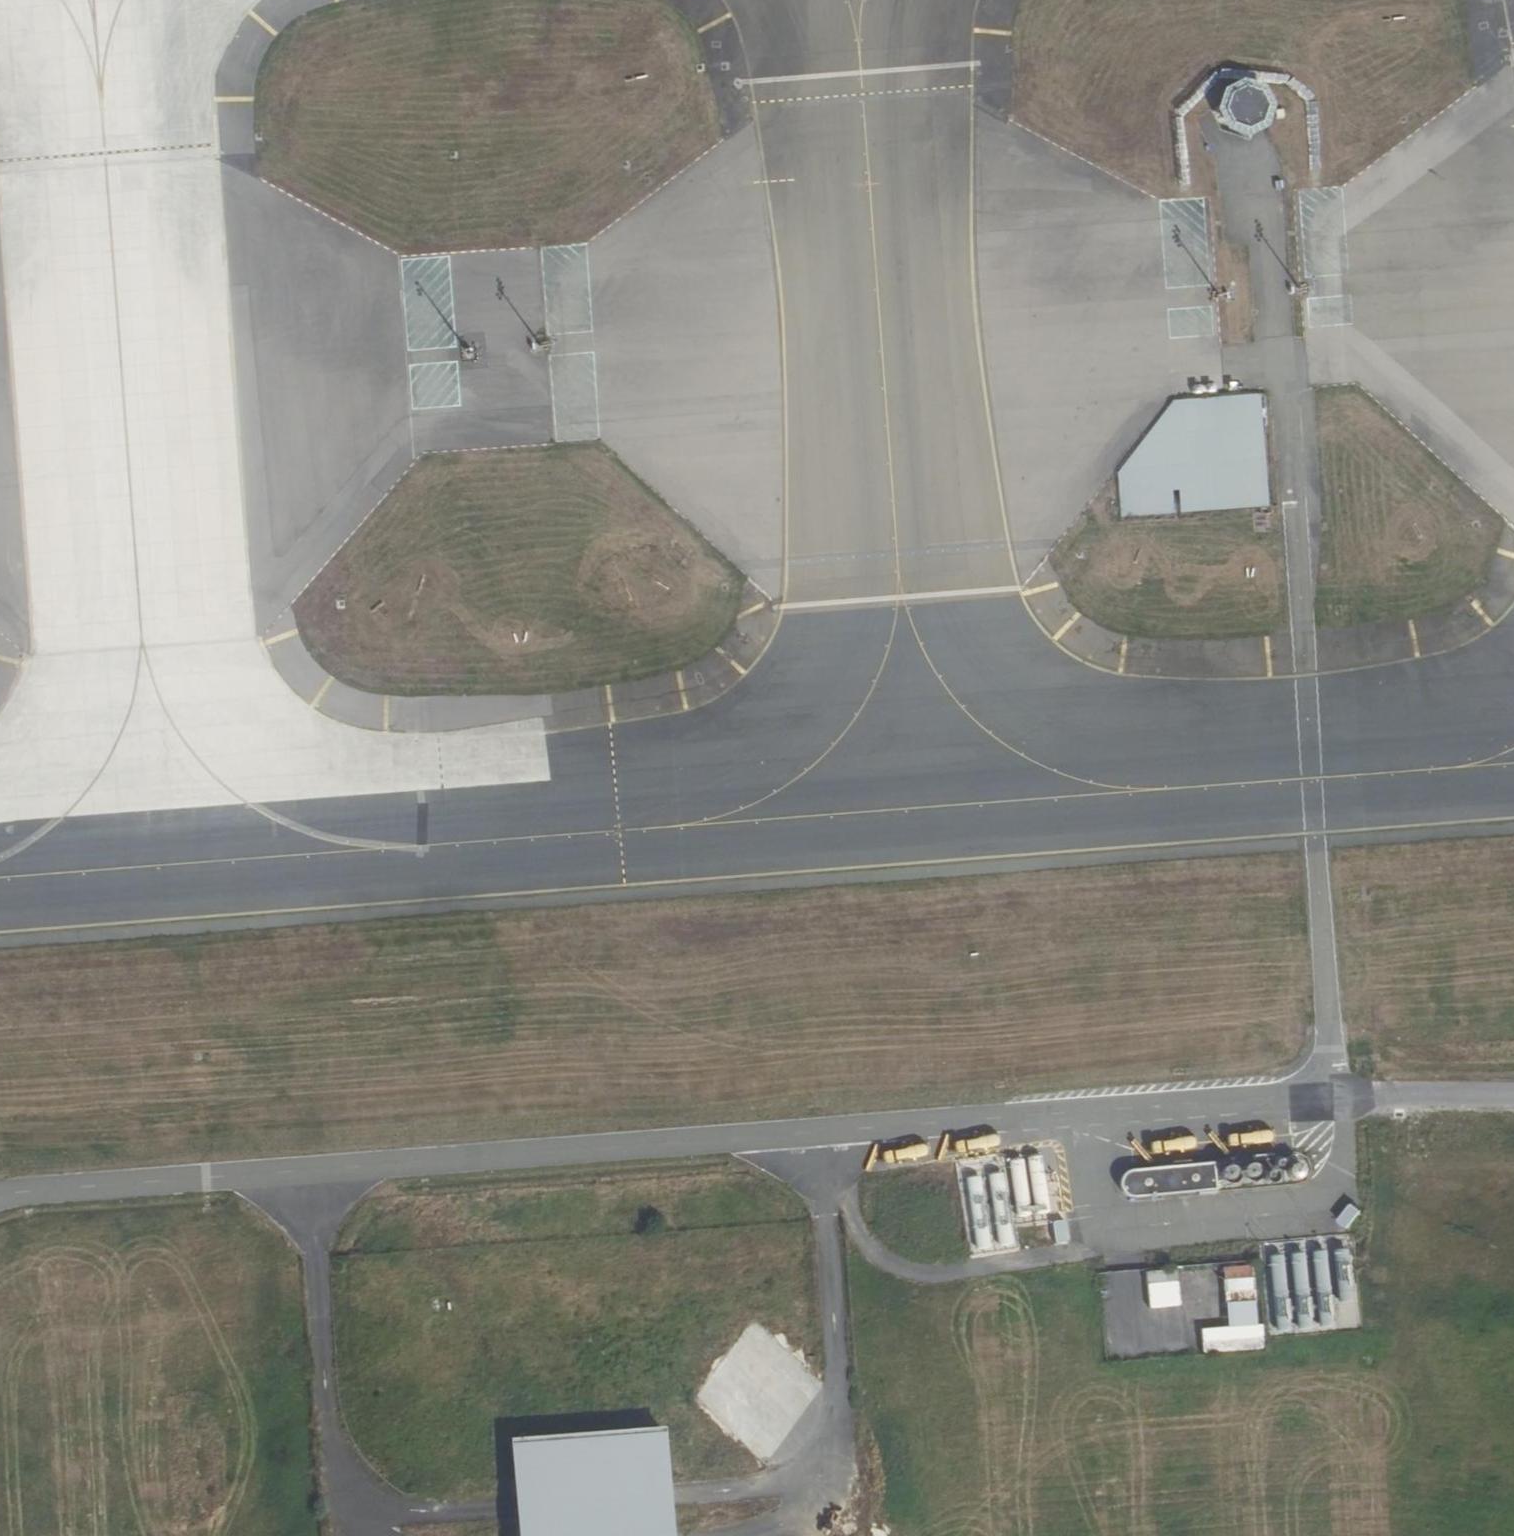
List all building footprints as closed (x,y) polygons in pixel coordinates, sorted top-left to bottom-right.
[(1258,83),(1229,84),(1221,93),(1223,125),(1231,130),(1262,128),(1268,119),(1267,91),(1258,83)] [(1178,484),(1178,479),(1174,480),(1174,514),(1180,514),(1179,508),(1182,508),(1182,484),(1178,484)] [(1050,1213),(1042,1158),(1027,1160),(1034,1215),(1050,1213)] [(1285,1164),(1282,1162),(1276,1162),(1274,1165),(1274,1172),(1281,1173),(1284,1170),(1285,1167),(1285,1164)] [(1257,1167),(1251,1165),(1246,1166),(1242,1170),(1243,1180),(1246,1183),(1254,1183),(1259,1178),(1258,1171),(1257,1167)] [(1304,1172),(1301,1166),(1296,1165),(1288,1168),(1287,1174),(1292,1180),(1298,1180),(1302,1178),(1304,1172)] [(1237,1174),(1233,1168),(1224,1169),(1220,1172),(1221,1182),(1224,1186),(1233,1186),(1237,1181),(1237,1174)] [(1276,1182),(1275,1174),(1266,1173),(1263,1179),(1265,1184),(1269,1186),(1276,1182)] [(1068,1244),(1065,1223),(1053,1224),(1055,1245),(1068,1244)] [(1336,1235),(1335,1223),(1305,1225),(1306,1239),(1336,1235)] [(1288,1241),(1288,1228),(1258,1230),(1258,1242),(1288,1241)] [(1239,1245),(1238,1233),(1208,1235),(1209,1247),(1239,1245)] [(1223,1269),(1223,1283),(1253,1279),(1253,1267),(1223,1269)] [(1187,1281),(1187,1268),(1157,1271),(1157,1283),(1187,1281)] [(1223,1283),(1224,1294),(1254,1292),(1253,1279),(1223,1283)] [(1254,1292),(1224,1294),(1224,1306),(1254,1304),(1254,1292)] [(1264,1351),(1263,1338),(1202,1344),(1202,1356),(1264,1351)] [(662,1430),(508,1441),(512,1496),(513,1519),(514,1535),(671,1535),(671,1534),(669,1507),(667,1483),(662,1430)]
